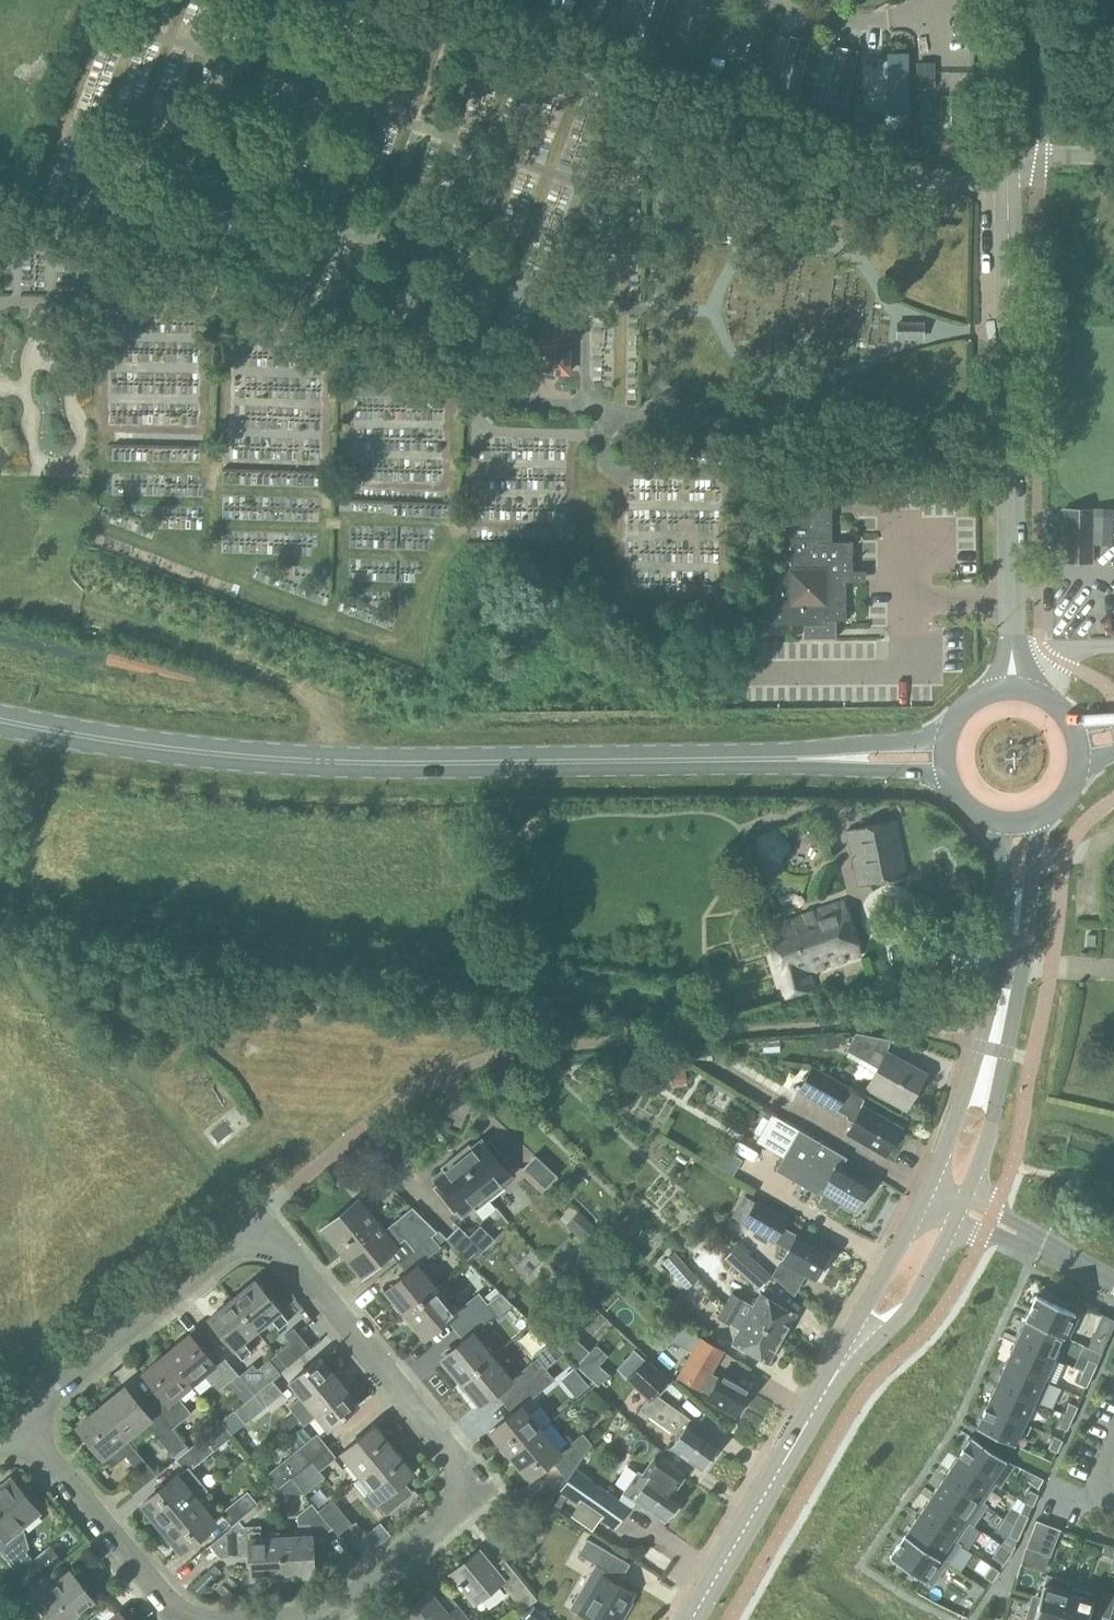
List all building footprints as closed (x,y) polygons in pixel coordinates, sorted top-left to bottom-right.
[(578,16),(595,23),(604,0),(585,0),(578,16)] [(624,29),(628,18),(614,13),(610,24),(624,29)] [(748,27),(737,67),(753,71),(764,32),(748,27)] [(790,38),(781,81),(798,85),(807,42),(790,38)] [(835,49),(827,97),(844,100),(853,52),(835,49)] [(908,50),(889,51),(890,114),(909,114),(908,50)] [(820,98),(806,95),(803,106),(818,110),(820,98)] [(871,109),(855,109),(856,121),(871,120),(871,109)] [(898,323),(897,337),(922,338),(922,323),(898,323)] [(544,325),(530,366),(543,371),(542,371),(553,373),(568,373),(569,329),(544,325)] [(820,503),(789,503),(790,569),(769,569),(769,607),(770,607),(770,623),(786,623),(786,624),(824,624),(824,620),(845,620),(845,571),(852,570),(852,541),(831,541),(831,513),(820,513),(820,503)] [(1063,509),(1062,561),(1092,561),(1092,544),(1112,545),(1113,517),(1093,516),(1093,510),(1063,509)] [(750,653),(872,654),(872,637),(798,637),(798,636),(747,636),(747,688),(770,688),(770,676),(750,676),(750,653)] [(864,826),(846,830),(850,851),(854,851),(855,857),(852,858),(858,887),(877,882),(877,883),(890,880),(889,880),(908,876),(896,819),(878,822),(877,822),(864,824),(864,826)] [(842,901),(764,929),(778,973),(777,973),(785,997),(807,991),(814,988),(809,972),(859,954),(857,946),(859,944),(848,911),(845,910),(842,901)] [(893,1040),(855,1032),(845,1050),(878,1068),(867,1087),(905,1108),(924,1074),(907,1064),(906,1066),(887,1056),(889,1041),(893,1042),(893,1040)] [(669,1064),(671,1084),(686,1083),(684,1063),(669,1064)] [(874,1112),(863,1105),(866,1100),(851,1091),(852,1088),(814,1065),(799,1092),(836,1114),(839,1110),(849,1116),(848,1119),(856,1124),(849,1136),(858,1141),(858,1140),(885,1155),(901,1128),(874,1113),(874,1112)] [(831,1127),(823,1109),(813,1114),(822,1131),(831,1127)] [(837,1168),(845,1155),(773,1115),(757,1142),(785,1158),(777,1171),(820,1195),(822,1192),(853,1210),(867,1185),(837,1168)] [(468,1143),(454,1155),(490,1199),(504,1188),(500,1183),(509,1175),(507,1172),(512,1168),(490,1140),(485,1144),(482,1141),(473,1149),(468,1143)] [(475,1211),(490,1199),(454,1155),(440,1166),(444,1171),(434,1179),(437,1183),(432,1187),(454,1214),(459,1210),(462,1213),(471,1206),(475,1211)] [(557,1176),(535,1155),(525,1165),(547,1186),(557,1176)] [(787,1218),(755,1201),(741,1224),(774,1243),(774,1242),(789,1250),(783,1260),(814,1278),(828,1253),(797,1236),(797,1235),(783,1226),(787,1218)] [(432,1236),(438,1231),(412,1206),(381,1231),(358,1202),(325,1230),(361,1274),(389,1252),(406,1238),(416,1249),(432,1236)] [(468,1259),(480,1247),(458,1225),(446,1238),(468,1259)] [(553,1288),(585,1254),(563,1234),(532,1268),(553,1288)] [(425,1259),(440,1246),(434,1239),(432,1236),(416,1249),(425,1259)] [(726,1259),(760,1289),(773,1274),(739,1244),(726,1259)] [(675,1292),(691,1282),(672,1251),(656,1262),(675,1292)] [(385,1290),(407,1316),(437,1291),(416,1265),(385,1290)] [(232,1299),(257,1329),(270,1318),(279,1328),(288,1321),(280,1310),(279,1311),(254,1281),(232,1299)] [(425,1338),(455,1312),(437,1291),(407,1316),(425,1338)] [(460,1307),(468,1318),(487,1303),(478,1292),(460,1307)] [(513,1305),(500,1292),(487,1303),(468,1318),(477,1329),(495,1315),(498,1318),(513,1305)] [(731,1294),(725,1306),(747,1320),(779,1338),(793,1313),(762,1295),(755,1306),(731,1294)] [(1068,1339),(1079,1315),(1036,1295),(1025,1319),(1068,1339)] [(243,1341),(257,1329),(232,1299),(209,1319),(234,1348),(233,1349),(242,1359),(251,1351),(243,1341)] [(725,1306),(718,1318),(732,1325),(741,1331),(734,1342),(766,1360),(779,1338),(747,1320),(725,1306)] [(1068,1339),(1025,1319),(1016,1341),(1058,1360),(1068,1339)] [(287,1367),(310,1348),(293,1327),(283,1336),(289,1344),(277,1354),(287,1367)] [(441,1358),(462,1383),(493,1358),(472,1332),(441,1358)] [(190,1334),(167,1353),(192,1383),(205,1372),(219,1389),(237,1374),(215,1347),(206,1354),(190,1334)] [(1102,1353),(1107,1341),(1093,1334),(1087,1347),(1102,1353)] [(699,1336),(676,1377),(701,1391),(702,1389),(709,1393),(706,1398),(735,1415),(749,1390),(721,1374),(719,1377),(711,1373),(724,1351),(707,1339),(706,1340),(699,1336)] [(578,1364),(589,1352),(573,1337),(562,1349),(578,1364)] [(1044,1379),(1053,1359),(1058,1361),(1058,1360),(1016,1341),(1006,1362),(1049,1382),(1049,1381),(1044,1379)] [(167,1353),(143,1373),(153,1385),(150,1387),(156,1395),(150,1401),(173,1428),(191,1413),(179,1398),(191,1388),(189,1385),(192,1383),(167,1353)] [(608,1374),(599,1365),(588,1354),(577,1365),(598,1385),(608,1374)] [(669,1380),(645,1357),(627,1378),(625,1379),(647,1399),(656,1394),(669,1380)] [(279,1424),(283,1428),(297,1416),(309,1406),(338,1382),(319,1358),(289,1382),(301,1396),(288,1406),(293,1412),(279,1424)] [(480,1405),(511,1380),(493,1358),(462,1383),(480,1405)] [(1092,1375),(1097,1363),(1088,1359),(1083,1371),(1092,1375)] [(255,1395),(287,1368),(280,1360),(272,1366),(268,1360),(256,1369),(251,1363),(238,1374),(255,1395)] [(534,1360),(514,1376),(522,1387),(542,1370),(534,1360)] [(1039,1403),(1049,1382),(1006,1362),(996,1384),(1039,1403)] [(522,1387),(517,1391),(526,1402),(555,1379),(545,1368),(542,1370),(522,1387)] [(1086,1387),(1092,1375),(1083,1371),(1078,1383),(1086,1387)] [(357,1405),(338,1382),(309,1406),(297,1416),(283,1428),(285,1431),(299,1419),(304,1425),(316,1415),(328,1429),(357,1405)] [(1038,1404),(1039,1403),(996,1384),(986,1405),(1024,1423),(1034,1402),(1038,1404)] [(124,1387),(101,1407),(126,1438),(145,1423),(171,1454),(172,1457),(173,1456),(187,1445),(173,1428),(150,1401),(141,1408),(124,1387)] [(694,1421),(656,1394),(647,1399),(639,1409),(678,1437),(671,1447),(701,1468),(718,1444),(691,1426),(694,1421)] [(243,1429),(261,1414),(250,1399),(231,1414),(243,1429)] [(1072,1418),(1078,1406),(1069,1402),(1064,1414),(1072,1418)] [(986,1405),(976,1428),(1014,1445),(1020,1432),(1027,1435),(1031,1426),(1024,1423),(986,1405)] [(520,1406),(490,1431),(510,1455),(540,1430),(520,1406)] [(101,1407),(77,1427),(102,1458),(103,1458),(103,1457),(112,1467),(126,1455),(139,1470),(147,1463),(126,1438),(101,1407)] [(1067,1430),(1072,1418),(1064,1414),(1058,1426),(1067,1430)] [(362,1478),(394,1451),(374,1426),(335,1458),(342,1467),(349,1462),(362,1478)] [(566,1479),(575,1467),(591,1443),(583,1433),(559,1452),(540,1430),(510,1455),(529,1478),(551,1460),(566,1479)] [(187,1445),(173,1456),(176,1459),(187,1473),(219,1446),(208,1432),(189,1447),(187,1445)] [(306,1465),(328,1447),(317,1433),(266,1474),(278,1488),(291,1477),(306,1465)] [(1008,1460),(971,1436),(958,1457),(1001,1486),(1015,1465),(1008,1460)] [(1057,1452),(1063,1440),(1054,1436),(1049,1448),(1057,1452)] [(394,1451),(362,1478),(372,1490),(365,1496),(373,1505),(378,1501),(388,1514),(415,1493),(404,1479),(412,1473),(394,1451)] [(575,1467),(566,1479),(558,1491),(614,1529),(630,1506),(634,1499),(664,1520),(679,1497),(675,1495),(687,1478),(655,1456),(643,1473),(641,1471),(628,1490),(622,1486),(616,1496),(575,1467)] [(1001,1486),(958,1457),(944,1476),(988,1506),(988,1505),(984,1502),(996,1484),(1000,1487),(1001,1486)] [(139,1470),(123,1483),(133,1494),(156,1475),(156,1474),(150,1466),(147,1463),(139,1470)] [(320,1481),(306,1465),(291,1477),(304,1494),(320,1481)] [(161,1527),(196,1499),(176,1474),(141,1503),(161,1527)] [(988,1506),(944,1476),(931,1496),(974,1525),(988,1506)] [(0,1490),(0,1531),(16,1549),(6,1558),(32,1590),(46,1578),(48,1577),(25,1550),(29,1548),(22,1523),(36,1512),(11,1481),(0,1490)] [(1033,1506),(1038,1494),(1030,1490),(1024,1502),(1033,1506)] [(231,1526),(239,1520),(259,1504),(247,1491),(220,1513),(231,1526)] [(974,1525),(931,1496),(918,1515),(961,1545),(962,1544),(957,1541),(969,1523),(974,1526),(974,1525)] [(196,1499),(161,1527),(181,1552),(216,1523),(196,1499)] [(352,1523),(332,1499),(318,1510),(319,1513),(332,1528),(338,1534),(352,1523)] [(313,1574),(311,1545),(332,1528),(319,1513),(318,1510),(311,1502),(297,1515),(298,1536),(281,1537),(283,1576),(313,1574)] [(1023,1528),(1028,1516),(1020,1512),(1014,1524),(1023,1528)] [(961,1545),(918,1515),(904,1535),(948,1565),(961,1545)] [(283,1576),(281,1537),(261,1538),(260,1525),(244,1526),(239,1520),(231,1526),(209,1544),(219,1557),(233,1545),(245,1544),(246,1565),(250,1564),(251,1578),(283,1576)] [(1038,1552),(1048,1525),(1036,1520),(1025,1547),(1038,1552)] [(1018,1540),(1023,1528),(1014,1524),(1009,1536),(1018,1540)] [(1050,1557),(1061,1529),(1048,1525),(1038,1552),(1048,1556),(1050,1557)] [(948,1565),(904,1535),(889,1557),(933,1586),(947,1566),(948,1565)] [(606,1549),(589,1539),(579,1555),(597,1565),(571,1609),(591,1619),(619,1619),(630,1602),(628,1600),(632,1593),(617,1584),(630,1563),(606,1549)] [(1044,1571),(1048,1556),(1038,1552),(1025,1547),(1020,1564),(1044,1571)] [(474,1604),(504,1579),(480,1548),(449,1574),(474,1604)] [(992,1582),(999,1571),(991,1566),(984,1576),(992,1582)] [(46,1578),(32,1590),(26,1595),(40,1612),(48,1606),(59,1619),(67,1619),(92,1600),(71,1574),(54,1587),(46,1578)] [(1072,1582),(1047,1574),(1037,1607),(1030,1605),(1026,1619),(1030,1619),(1060,1619),(1072,1582)] [(504,1587),(522,1608),(531,1603),(537,1599),(518,1575),(504,1587)] [(1095,1595),(1071,1587),(1073,1582),(1072,1582),(1060,1619),(1087,1619),(1095,1595)] [(400,1615),(404,1619),(471,1619),(457,1604),(447,1612),(429,1590),(400,1615)] [(1096,1614),(1109,1617),(1113,1602),(1113,1595),(1103,1592),(1096,1614)] [(523,1608),(519,1611),(526,1616),(525,1618),(527,1619),(551,1619),(531,1603),(522,1608),(523,1608)]
